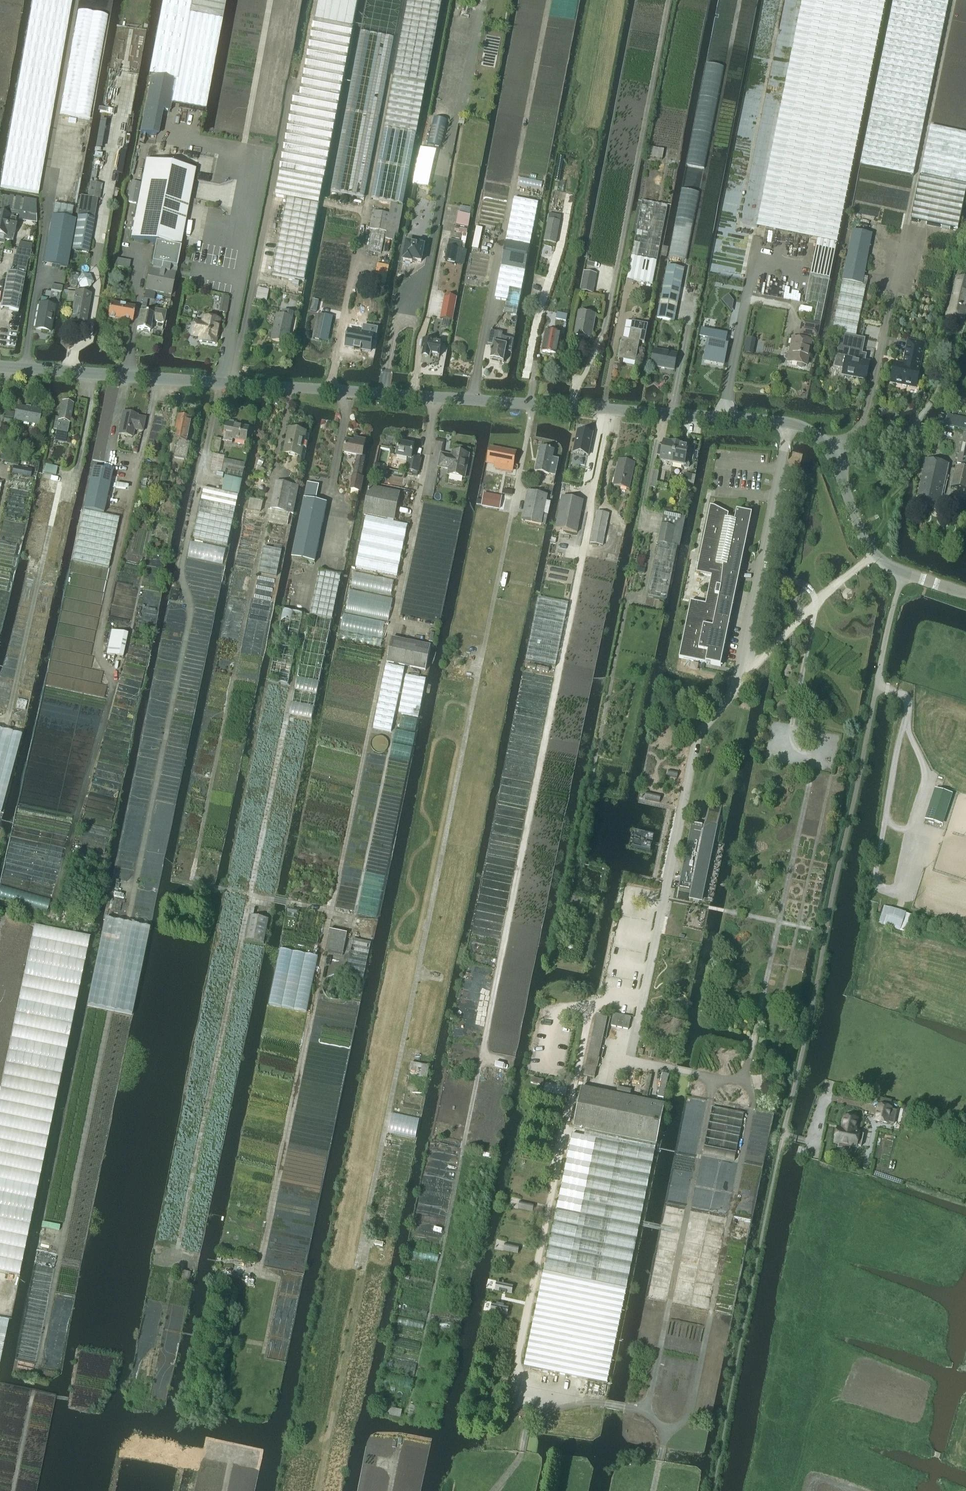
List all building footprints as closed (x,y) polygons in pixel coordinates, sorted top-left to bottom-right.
[(19,77),(15,104),(10,133),(0,186),(0,187),(38,194),(43,170),(47,146),(58,85),(67,32),(73,0),(33,0),(30,20),(19,77)] [(149,76),(151,76),(175,81),(171,105),(204,112),(225,0),(163,0),(149,76)] [(403,206),(441,0),(408,0),(371,200),(403,206)] [(757,228),(818,241),(805,303),(818,306),(814,323),(821,324),(837,245),(838,245),(888,0),(803,0),(757,228)] [(861,167),(914,178),(950,0),(894,0),(861,167)] [(352,29),(315,21),(300,96),(293,95),(278,173),(324,181),(352,29)] [(394,39),(361,33),(331,192),(364,198),(394,39)] [(171,105),(175,81),(151,76),(145,107),(169,112),(171,105)] [(434,118),(427,145),(442,149),(448,121),(434,118)] [(958,231),(965,193),(965,134),(931,126),(911,221),(958,231)] [(649,158),(663,161),(664,151),(651,148),(649,158)] [(559,157),(555,181),(560,182),(564,158),(559,157)] [(146,161),(130,239),(155,244),(151,264),(153,265),(152,270),(149,269),(145,291),(170,296),(175,274),(179,251),(195,170),(146,161)] [(272,275),(304,281),(319,205),(324,181),(278,173),(273,196),(287,199),(272,275)] [(90,183),(87,197),(97,199),(100,184),(90,183)] [(132,183),(128,202),(135,204),(139,184),(132,183)] [(78,217),(72,250),(88,253),(97,199),(87,197),(81,196),(77,217),(78,217)] [(7,211),(36,216),(36,203),(9,197),(7,211)] [(525,272),(529,249),(529,248),(537,204),(513,199),(505,244),(494,299),(506,302),(504,314),(516,317),(524,272),(525,272)] [(627,280),(640,282),(652,284),(659,251),(667,207),(642,202),(627,280)] [(373,230),(369,252),(381,254),(385,232),(387,232),(385,239),(393,241),(395,234),(397,234),(397,235),(403,206),(391,204),(389,215),(373,212),(370,229),(373,230)] [(52,217),(43,264),(67,269),(70,250),(75,221),(71,220),(73,208),(54,205),(52,217)] [(6,236),(5,240),(13,242),(14,235),(18,216),(11,215),(11,214),(0,211),(0,235),(6,236)] [(456,226),(468,229),(471,217),(458,214),(456,226)] [(556,244),(561,217),(549,215),(544,242),(556,244)] [(477,228),(472,249),(478,251),(482,229),(477,228)] [(833,332),(857,337),(867,286),(863,285),(873,235),(853,231),(833,332)] [(445,261),(462,265),(465,251),(460,250),(461,244),(449,242),(445,261)] [(424,247),(406,244),(403,261),(412,263),(412,261),(421,263),(424,247)] [(14,257),(11,273),(24,276),(26,276),(29,260),(30,260),(32,252),(31,252),(18,249),(17,249),(15,257),(14,257)] [(115,267),(129,270),(131,262),(117,259),(115,267)] [(667,267),(657,319),(673,323),(684,270),(667,267)] [(584,272),(581,292),(594,295),(597,274),(584,272)] [(0,309),(16,311),(18,312),(24,276),(11,273),(7,273),(0,309)] [(80,289),(89,290),(94,283),(91,275),(82,274),(77,281),(80,289)] [(962,319),(965,302),(965,281),(958,279),(949,316),(962,319)] [(256,299),(266,302),(269,290),(258,288),(256,299)] [(67,298),(67,302),(73,303),(69,326),(85,329),(91,294),(75,292),(75,293),(68,292),(67,298)] [(445,296),(440,320),(453,322),(457,298),(445,296)] [(55,307),(46,306),(47,299),(41,298),(40,305),(35,329),(50,332),(55,307)] [(137,330),(149,332),(151,321),(163,323),(165,312),(152,310),(151,315),(145,314),(146,309),(148,301),(143,300),(141,308),(137,330)] [(132,323),(134,308),(110,304),(107,318),(132,323)] [(277,315),(272,341),(287,344),(293,314),(283,312),(282,316),(277,315)] [(595,316),(579,313),(574,336),(590,339),(595,316)] [(568,316),(557,314),(556,320),(567,322),(568,316)] [(319,315),(314,339),(321,341),(321,337),(328,338),(332,318),(319,315)] [(218,321),(195,317),(191,336),(199,337),(198,342),(214,345),(218,321)] [(635,363),(639,345),(640,342),(645,343),(648,325),(632,322),(629,341),(622,339),(618,359),(635,363)] [(793,339),(791,347),(794,348),(791,363),(798,364),(797,366),(798,368),(800,369),(802,369),(804,367),(804,366),(806,366),(811,343),(807,342),(808,337),(817,339),(820,325),(802,322),(799,340),(793,339)] [(349,331),(345,347),(354,349),(354,350),(361,352),(361,350),(370,352),(373,339),(375,339),(377,329),(364,326),(362,333),(349,331)] [(702,330),(700,338),(707,339),(708,339),(708,341),(707,342),(705,355),(705,357),(713,359),(717,360),(724,361),(725,359),(728,345),(727,345),(725,345),(725,342),(726,342),(727,335),(702,330)] [(506,352),(511,354),(514,340),(502,338),(503,335),(490,332),(488,345),(493,346),(490,361),(504,363),(506,352)] [(546,332),(542,353),(556,355),(560,334),(546,332)] [(430,359),(431,356),(439,358),(442,342),(437,341),(436,343),(423,341),(421,350),(423,350),(421,357),(430,359)] [(903,368),(894,366),(891,383),(906,386),(907,383),(917,385),(919,372),(918,372),(924,344),(908,341),(904,360),(907,361),(906,366),(903,368)] [(838,354),(836,365),(844,367),(844,370),(843,375),(866,380),(869,364),(865,363),(864,362),(865,356),(856,354),(857,346),(840,342),(838,354)] [(651,366),(674,371),(676,355),(654,351),(651,366)] [(55,418),(53,430),(56,431),(56,432),(67,434),(73,406),(62,403),(58,419),(55,418)] [(17,407),(14,422),(38,427),(41,412),(17,407)] [(137,416),(123,413),(118,435),(132,438),(134,431),(142,432),(145,419),(136,417),(137,416)] [(965,466),(965,420),(948,416),(945,427),(965,432),(957,463),(965,466)] [(179,433),(174,458),(187,461),(190,444),(187,443),(192,420),(179,417),(176,432),(179,433)] [(223,442),(232,444),(233,440),(246,442),(249,428),(236,426),(236,423),(227,421),(223,442)] [(284,454),(300,457),(305,433),(289,430),(284,454)] [(578,431),(573,453),(588,457),(593,434),(578,431)] [(212,452),(219,453),(221,440),(215,439),(212,452)] [(362,457),(365,441),(355,439),(354,443),(346,442),(344,454),(357,457),(353,476),(350,491),(361,493),(364,478),(361,477),(365,458),(362,457)] [(660,462),(672,464),(676,445),(664,442),(663,447),(658,446),(656,456),(661,457),(660,462)] [(408,460),(405,471),(418,473),(421,460),(412,458),(414,447),(399,444),(396,458),(408,460)] [(676,445),(672,464),(682,466),(684,468),(686,469),(688,467),(689,465),(687,463),(685,462),(688,447),(676,445)] [(535,472),(549,474),(549,476),(556,477),(559,461),(552,459),(553,451),(539,448),(535,472)] [(490,449),(488,463),(513,468),(516,454),(490,449)] [(450,470),(448,476),(464,479),(469,456),(453,452),(451,458),(448,457),(448,456),(441,455),(439,468),(450,470)] [(214,455),(211,471),(222,473),(223,469),(224,464),(224,460),(225,457),(214,455)] [(634,464),(619,460),(613,486),(628,489),(634,464)] [(917,506),(938,511),(947,465),(926,461),(917,506)] [(14,466),(12,473),(30,477),(32,470),(14,466)] [(58,468),(46,466),(44,474),(56,476),(58,468)] [(92,468),(83,510),(103,514),(112,473),(92,468)] [(957,468),(952,487),(965,491),(965,470),(957,468)] [(272,510),(270,522),(288,525),(290,514),(293,514),(299,487),(276,482),(270,509),(272,510)] [(308,483),(292,559),(314,563),(327,504),(316,502),(319,486),(308,483)] [(139,496),(154,498),(155,493),(145,492),(145,488),(141,487),(139,496)] [(387,519),(387,522),(394,523),(394,521),(400,494),(369,487),(363,514),(387,519)] [(204,489),(201,501),(236,509),(239,496),(204,489)] [(528,492),(522,521),(541,525),(546,526),(551,503),(546,502),(547,496),(528,492)] [(484,494),(482,506),(499,509),(501,498),(484,494)] [(561,497),(555,528),(577,533),(583,502),(561,497)] [(201,501),(193,538),(228,546),(236,509),(201,501)] [(720,667),(728,628),(742,560),(751,515),(736,512),(735,518),(728,516),(728,515),(715,508),(709,506),(696,574),(711,577),(705,605),(690,602),(678,659),(720,667)] [(84,511),(73,561),(108,569),(119,519),(84,511)] [(597,512),(590,543),(603,546),(609,515),(597,512)] [(361,543),(355,568),(397,576),(402,551),(408,526),(394,523),(387,522),(366,517),(361,543)] [(677,547),(670,545),(672,533),(679,535),(682,523),(663,519),(647,596),(666,600),(677,547)] [(264,547),(259,573),(277,577),(282,551),(264,547)] [(341,576),(319,571),(290,716),(311,721),(341,576)] [(569,605),(540,598),(539,598),(536,615),(527,662),(556,668),(569,605)] [(283,611),(269,682),(288,686),(302,615),(283,611)] [(107,655),(122,658),(127,635),(111,631),(107,655)] [(397,667),(398,664),(425,670),(430,647),(391,639),(386,662),(394,664),(394,666),(386,664),(380,690),(381,691),(375,721),(373,728),(391,732),(398,695),(399,694),(404,668),(397,667)] [(399,714),(419,718),(426,680),(406,676),(399,714)] [(20,743),(22,736),(0,730),(0,813),(1,814),(20,743)] [(926,820),(940,825),(950,795),(937,790),(926,820)] [(649,793),(648,801),(660,803),(661,795),(649,793)] [(692,825),(678,892),(679,892),(690,894),(702,897),(720,814),(719,814),(709,812),(708,812),(705,827),(692,825)] [(636,832),(634,839),(653,843),(654,836),(636,832)] [(634,840),(632,847),(651,851),(652,845),(634,840)] [(889,908),(884,924),(909,933),(914,917),(889,908)] [(250,916),(245,940),(264,944),(269,920),(250,916)] [(132,1015),(150,929),(105,919),(87,1006),(132,1015)] [(0,1089),(0,1272),(19,1276),(90,938),(34,926),(0,1089)] [(326,950),(343,954),(348,934),(330,930),(326,950)] [(353,940),(346,976),(364,980),(371,943),(353,940)] [(597,1014),(584,1076),(595,1079),(608,1016),(597,1014)] [(613,1014),(611,1026),(628,1030),(631,1018),(613,1014)] [(412,1063),(409,1075),(427,1079),(429,1066),(412,1063)] [(664,1100),(669,1075),(663,1074),(658,1098),(664,1100)] [(532,1078),(531,1083),(543,1086),(544,1080),(532,1078)] [(582,1087),(574,1127),(656,1144),(664,1104),(582,1087)] [(878,1106),(875,1121),(887,1123),(887,1122),(893,1123),(896,1110),(889,1109),(889,1108),(878,1106)] [(838,1128),(835,1143),(839,1144),(838,1148),(850,1150),(850,1146),(856,1147),(856,1146),(861,1147),(863,1135),(858,1134),(856,1133),(858,1121),(845,1118),(843,1129),(838,1128)] [(574,1127),(525,1367),(606,1384),(656,1144),(574,1127)] [(522,1202),(520,1210),(532,1213),(534,1205),(522,1202)] [(507,1244),(506,1252),(518,1254),(519,1247),(507,1244)] [(183,1271),(181,1279),(189,1281),(190,1273),(183,1271)] [(495,1291),(511,1294),(513,1285),(497,1281),(495,1291)] [(491,1312),(507,1316),(509,1306),(493,1303),(491,1312)] [(9,1320),(0,1319),(0,1362),(9,1320)] [(410,1406),(408,1417),(417,1419),(419,1407),(410,1406)] [(382,1407),(381,1414),(401,1419),(402,1411),(382,1407)]
